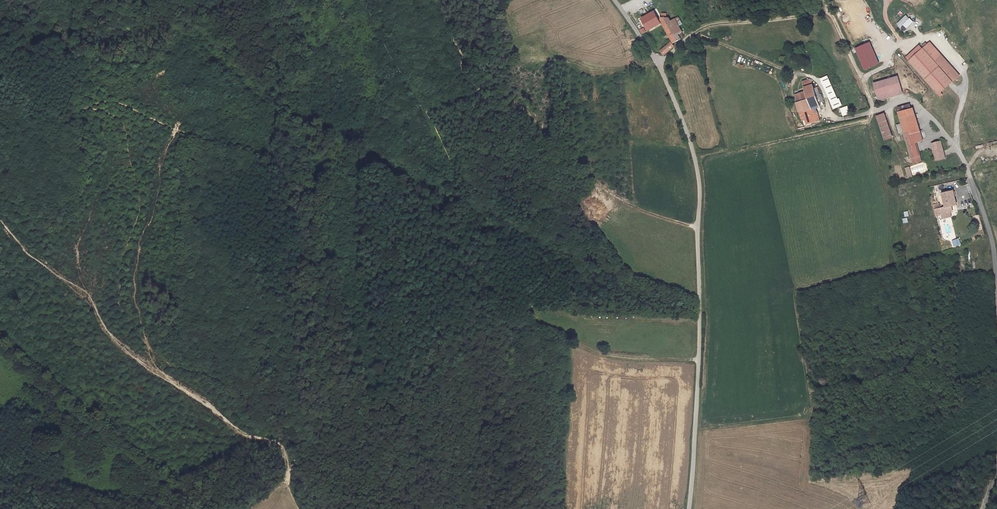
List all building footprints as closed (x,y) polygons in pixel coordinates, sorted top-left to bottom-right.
[(639,19),(643,26),(646,32),(660,24),(656,16),(652,11),(639,19)] [(842,23),(848,20),(844,13),(838,16),(842,23)] [(672,42),(681,38),(678,33),(681,31),(678,26),(682,24),(678,17),(670,21),(668,18),(660,18),(660,23),(672,42)] [(879,63),(870,42),(856,49),(865,69),(879,63)] [(663,55),(673,46),(670,43),(660,51),(663,55)] [(930,43),(909,61),(939,96),(960,77),(930,43)] [(838,99),(837,99),(827,76),(820,79),(833,109),(841,105),(838,99)] [(899,77),(875,84),(880,102),(904,94),(899,77)] [(806,96),(794,100),(799,116),(802,115),(805,122),(817,118),(815,110),(812,111),(810,105),(814,104),(818,103),(817,100),(822,98),(818,85),(813,87),(811,81),(803,84),(806,96)] [(896,105),(900,116),(908,114),(912,125),(913,130),(919,128),(913,106),(904,103),(896,105)] [(847,107),(840,109),(843,115),(849,113),(847,107)] [(890,136),(881,112),(876,114),(885,138),(890,136)] [(899,131),(904,129),(904,128),(912,125),(908,114),(900,116),(901,121),(896,122),(899,131)] [(904,129),(912,155),(920,153),(916,140),(922,138),(919,128),(913,130),(912,125),(904,128),(904,129)] [(946,153),(941,140),(933,142),(937,155),(946,153)] [(945,202),(933,204),(935,216),(953,212),(952,206),(957,205),(954,190),(943,192),(945,202)] [(974,216),(977,230),(982,229),(978,215),(974,216)] [(951,240),(952,247),(960,245),(959,238),(951,240)]
